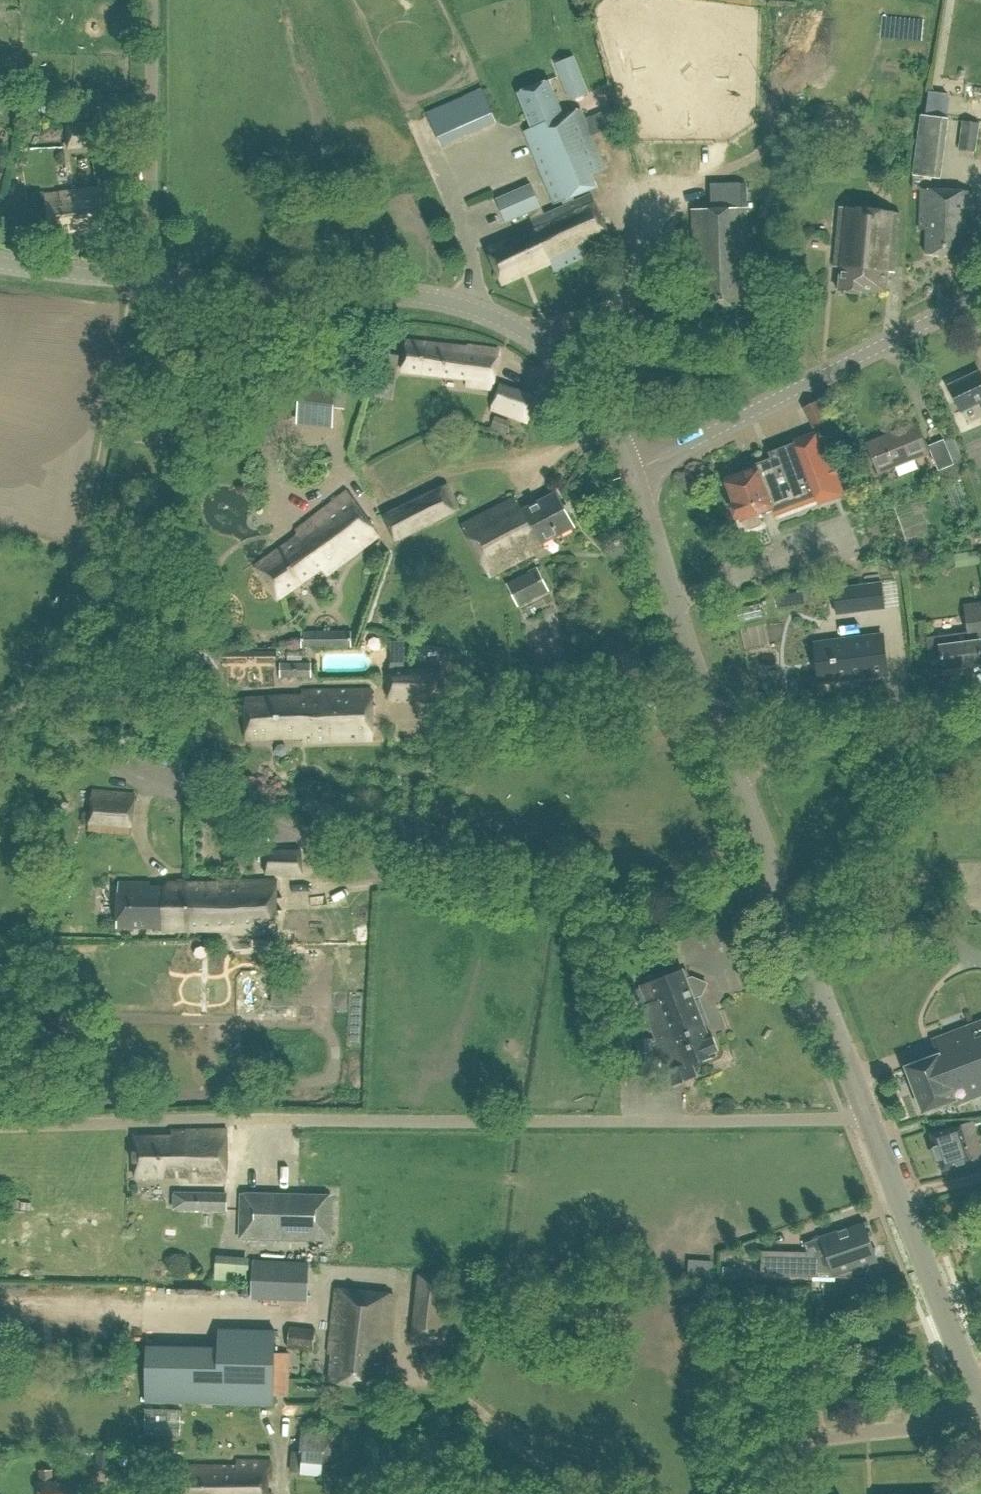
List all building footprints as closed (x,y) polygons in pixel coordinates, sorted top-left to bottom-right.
[(588,94),(573,56),(555,64),(570,101),(588,94)] [(563,115),(548,80),(517,93),(532,129),(524,132),(555,205),(593,189),(588,177),(604,170),(578,109),(563,115)] [(496,122),(482,89),(426,113),(441,146),(496,122)] [(949,94),(928,92),(925,116),(920,115),(913,176),(944,179),(951,118),(946,117),(949,94)] [(108,118),(107,105),(91,106),(92,119),(108,118)] [(963,119),(959,154),(980,157),(980,154),(980,121),(963,119)] [(113,122),(65,126),(66,148),(115,144),(113,122)] [(740,208),(740,183),(709,184),(710,209),(691,210),(695,293),(710,292),(710,307),(749,306),(746,208),(740,208)] [(544,216),(530,185),(497,200),(507,222),(527,213),(534,228),(487,250),(502,285),(551,263),(554,271),(613,245),(590,195),(544,216)] [(103,231),(97,189),(46,195),(51,233),(76,230),(77,235),(103,231)] [(972,191),(921,190),(919,229),(926,230),(925,255),(964,256),(965,218),(972,218),(972,191)] [(894,273),(900,214),(839,208),(834,267),(840,268),(838,292),(867,295),(868,291),(886,292),(888,272),(894,273)] [(467,347),(407,341),(402,371),(468,379),(466,386),(492,389),(499,349),(467,345),(467,347)] [(304,370),(299,419),(336,423),(337,405),(346,405),(349,382),(338,381),(339,374),(304,370)] [(980,372),(948,387),(960,411),(978,402),(980,407),(980,374),(980,372)] [(491,411),(528,423),(537,394),(500,382),(491,411)] [(811,406),(814,428),(826,426),(824,404),(811,406)] [(927,453),(915,425),(867,444),(878,473),(927,453)] [(847,494),(821,429),(796,439),(798,443),(770,453),(772,459),(756,465),(757,469),(726,480),(735,504),(731,505),(736,519),(740,518),(741,521),(743,521),(746,529),(761,524),(758,515),(771,510),(773,515),(818,498),(821,505),(847,494)] [(938,469),(952,464),(943,440),(929,446),(938,469)] [(460,510),(447,484),(382,516),(396,542),(460,510)] [(574,528),(556,492),(521,510),(515,498),(462,525),(489,577),(543,550),(540,545),(574,528)] [(380,537),(347,493),(296,530),(300,535),(255,567),(279,600),(322,569),(327,575),(380,537)] [(549,591),(538,568),(507,584),(518,607),(549,591)] [(867,581),(844,584),(848,608),(870,605),(867,581)] [(929,660),(941,659),(943,670),(942,670),(943,676),(961,673),(960,668),(980,665),(980,649),(980,641),(980,640),(980,603),(963,605),(967,630),(926,635),(929,660)] [(302,649),(352,648),(351,631),(301,632),(302,649)] [(866,637),(815,643),(820,683),(871,676),(866,637)] [(444,698),(444,668),(387,670),(388,699),(444,698)] [(373,741),(372,689),(302,692),(301,697),(246,699),(247,741),(303,739),(303,743),(373,741)] [(134,792),(90,789),(87,832),(130,835),(134,792)] [(304,875),(303,850),(265,851),(265,876),(304,875)] [(187,884),(185,931),(229,931),(230,934),(275,934),(277,881),(217,882),(217,884),(187,884)] [(163,931),(185,931),(187,884),(118,883),(118,928),(163,928),(163,931)] [(643,1006),(655,1037),(701,1019),(693,998),(702,995),(704,990),(692,984),(690,977),(686,979),(682,969),(640,986),(647,1004),(643,1006)] [(701,1019),(655,1037),(655,1039),(637,1039),(638,1075),(652,1075),(652,1063),(663,1059),(668,1070),(666,1071),(672,1086),(697,1076),(692,1065),(717,1056),(715,1052),(718,1050),(713,1037),(709,1039),(701,1019)] [(931,1038),(937,1055),(905,1067),(923,1113),(955,1101),(956,1104),(976,1097),(977,1099),(980,1098),(980,1019),(931,1038)] [(972,1123),(961,1127),(960,1125),(930,1135),(942,1171),(972,1162),(972,1161),(980,1158),(980,1151),(972,1123)] [(227,1181),(227,1130),(172,1131),(172,1136),(134,1137),(135,1177),(189,1177),(189,1182),(227,1181)] [(227,1192),(189,1191),(189,1210),(226,1211),(227,1192)] [(333,1195),(241,1193),(240,1239),(331,1241),(333,1195)] [(876,1261),(863,1224),(822,1238),(827,1253),(762,1252),(762,1276),(817,1277),(835,1275),(876,1261)] [(250,1257),(216,1255),(214,1280),(248,1282),(250,1257)] [(449,1277),(418,1274),(411,1342),(442,1345),(449,1277)] [(393,1293),(336,1288),(329,1354),(331,1354),(329,1383),(379,1387),(384,1342),(388,1342),(393,1293)] [(102,1332),(116,1329),(114,1318),(100,1320),(102,1332)] [(275,1353),(276,1329),(219,1328),(219,1347),(145,1346),(144,1403),(273,1405),(273,1396),(289,1396),(290,1354),(275,1353)] [(293,1337),(292,1347),(319,1350),(320,1340),(293,1337)] [(339,1432),(302,1428),(299,1452),(292,1451),(290,1470),(335,1475),(339,1432)] [(184,1485),(259,1486),(259,1480),(270,1481),(271,1462),(237,1461),(237,1467),(184,1466),(184,1485)] [(82,1469),(60,1469),(61,1483),(53,1483),(53,1470),(39,1470),(40,1485),(41,1484),(42,1493),(89,1493),(89,1481),(83,1481),(82,1469)] [(184,1485),(184,1493),(271,1493),(258,1492),(259,1486),(184,1485)]
